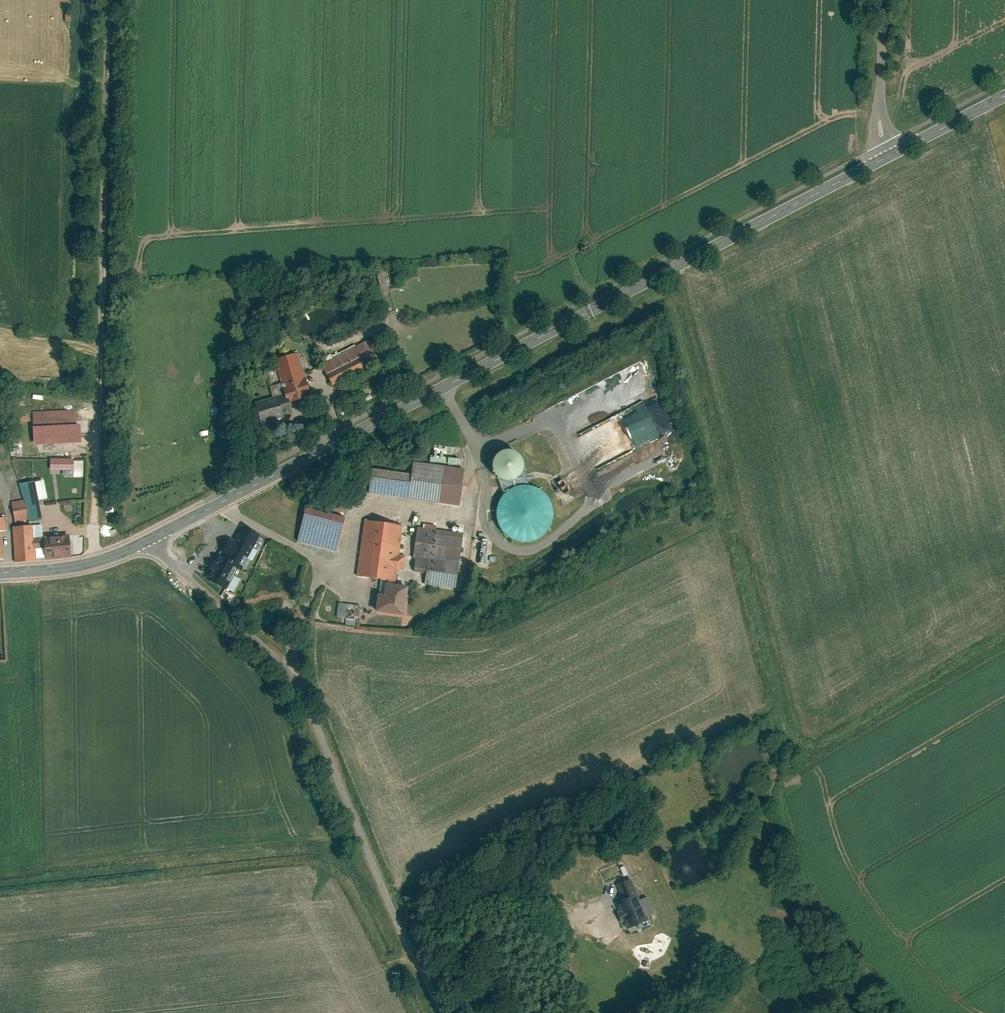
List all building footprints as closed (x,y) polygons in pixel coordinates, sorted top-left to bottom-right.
[(386,268),(375,271),(379,290),(391,287),(386,268)] [(367,339),(321,362),(332,384),(379,361),(367,339)] [(297,349),(271,357),(281,391),(253,399),(260,421),(292,412),(290,404),(311,398),(297,349)] [(646,361),(563,397),(577,431),(660,395),(646,361)] [(74,409),(32,411),(34,442),(80,440),(79,421),(74,421),(74,409)] [(518,470),(521,466),(523,460),(522,455),(520,450),(516,446),(511,444),(506,443),(501,444),(496,446),(492,450),(490,455),(490,461),(491,466),(494,470),(499,474),(504,475),(509,475),(514,473),(518,470)] [(73,471),(73,458),(48,458),(48,470),(73,471)] [(409,473),(369,467),(366,489),(457,502),(462,468),(411,460),(409,473)] [(21,483),(27,498),(28,523),(44,522),(40,499),(49,497),(45,479),(21,483)] [(550,527),(553,518),(554,509),(551,500),(546,491),(538,485),(529,482),(520,482),(510,485),(502,490),(496,499),(493,509),(494,519),(498,529),(505,536),(515,541),(525,542),(535,540),(544,535),(550,527)] [(27,498),(12,499),(16,560),(73,556),(71,530),(45,532),(44,522),(28,523),(27,498)] [(344,515),(304,506),(296,541),(336,550),(344,515)] [(403,524),(361,519),(354,575),(382,578),(395,580),(396,571),(402,572),(404,556),(399,555),(403,524)] [(226,538),(203,578),(233,595),(241,581),(232,576),(246,552),(257,558),(269,537),(244,522),(233,541),(226,538)] [(462,533),(414,528),(411,555),(425,557),(422,584),(456,588),(462,533)] [(395,580),(382,578),(377,608),(404,612),(409,582),(395,580)] [(359,619),(360,605),(337,603),(336,617),(359,619)] [(627,864),(604,873),(604,876),(598,879),(603,891),(611,888),(631,934),(662,921),(642,873),(633,877),(627,864)] [(681,926),(659,936),(671,963),(693,953),(681,926)] [(568,949),(578,945),(571,929),(562,933),(568,949)]
